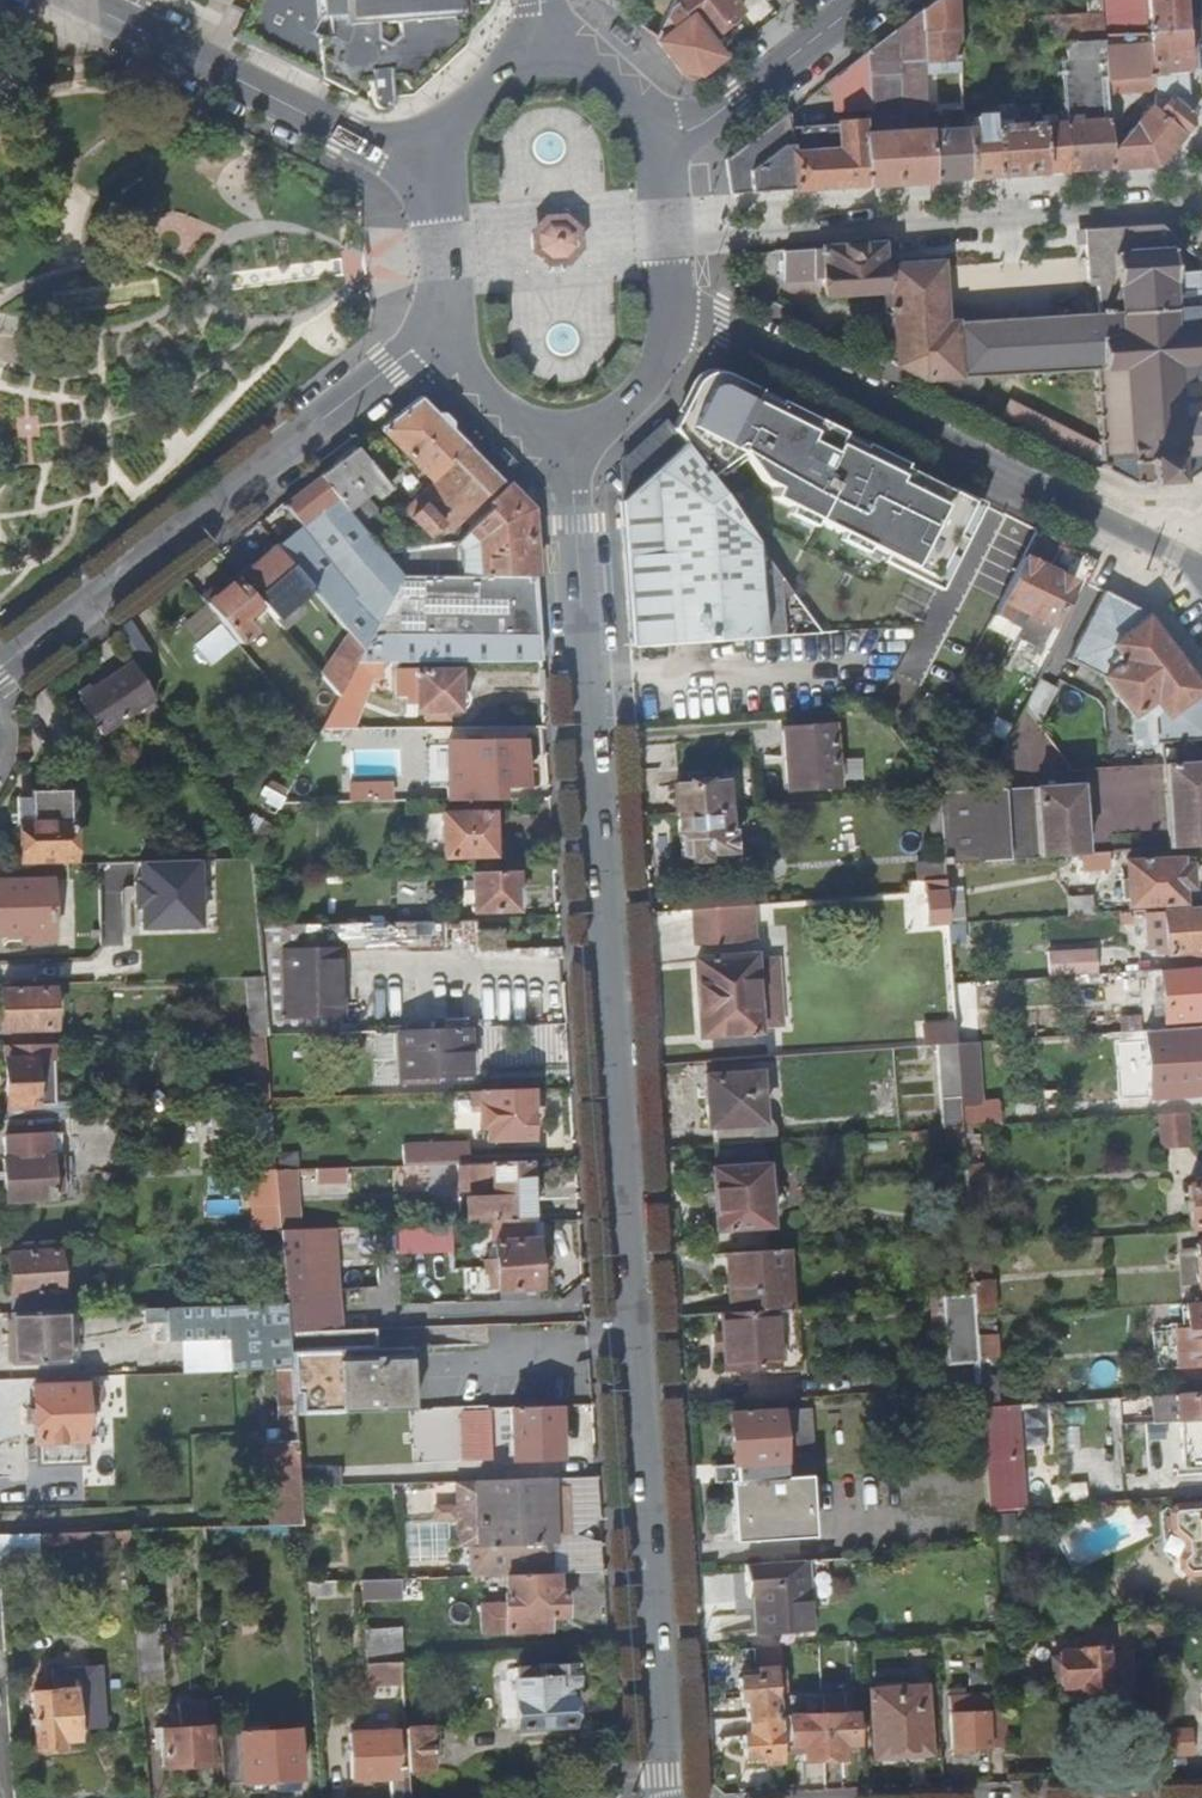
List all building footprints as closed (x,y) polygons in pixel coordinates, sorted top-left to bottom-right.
[(232,10),(237,0),(214,0),(232,10)] [(451,39),(449,17),(459,17),(458,0),(258,0),(247,22),(365,83),(451,39)] [(671,0),(653,38),(681,71),(701,73),(724,56),(709,38),(743,11),(733,0),(682,0),(676,6),(671,0)] [(955,0),(931,0),(919,10),(923,76),(946,75),(960,74),(955,0)] [(1034,17),(1035,43),(1102,38),(1099,0),(1084,0),(1085,15),(1034,17)] [(1102,38),(1105,80),(1149,75),(1147,49),(1138,49),(1137,34),(1147,34),(1145,0),(1099,0),(1102,38)] [(1147,34),(1184,32),(1182,0),(1145,0),(1147,34)] [(923,76),(919,10),(865,51),(869,111),(870,125),(900,122),(901,136),(871,138),(874,184),(930,180),(927,134),(925,105),(923,76)] [(452,50),(451,39),(365,83),(247,22),(237,41),(354,101),(362,88),(368,87),(372,87),(373,107),(376,110),(381,113),(386,113),(391,110),(393,106),(393,101),(392,86),(400,84),(409,97),(452,50)] [(1167,74),(1187,72),(1185,44),(1184,32),(1147,34),(1137,34),(1138,49),(1147,49),(1149,75),(1151,75),(1167,74)] [(1102,38),(1035,43),(1036,52),(1066,50),(1071,122),(1041,124),(1044,173),(1111,168),(1110,153),(1106,94),(1105,80),(1102,38)] [(865,51),(825,82),(840,98),(841,113),(869,111),(865,51)] [(1189,99),(1187,72),(1167,74),(1168,91),(1176,90),(1156,113),(1182,135),(1191,125),(1189,99)] [(1151,75),(1153,90),(1106,94),(1110,153),(1150,109),(1156,113),(1176,90),(1168,91),(1167,74),(1151,75)] [(948,103),(946,75),(923,76),(925,105),(948,103)] [(1106,94),(1153,90),(1151,75),(1149,75),(1105,80),(1106,94)] [(1111,168),(1156,166),(1182,135),(1156,113),(1150,109),(1110,153),(1111,168)] [(792,130),(787,110),(725,158),(731,194),(779,191),(866,185),(862,138),(861,124),(792,130)] [(967,178),(1044,173),(1041,124),(991,129),(990,117),(963,119),(964,131),(967,178)] [(964,131),(927,134),(930,180),(967,178),(964,131)] [(866,185),(874,184),(871,138),(862,138),(866,185)] [(562,210),(540,212),(528,227),(529,249),(544,262),(566,261),(579,247),(579,224),(562,210)] [(1201,324),(1201,282),(1201,271),(1179,272),(1179,280),(1173,277),(1172,236),(1161,226),(1124,229),(1085,232),(1087,280),(1095,279),(1097,311),(944,320),(941,264),(892,266),(891,245),(880,246),(822,250),(824,297),(882,294),(884,308),(886,363),(955,397),(954,373),(977,371),(1090,364),(1087,334),(1109,330),(1103,248),(1162,246),(1168,325),(1201,324)] [(1097,468),(1133,486),(1180,485),(1201,473),(1201,324),(1168,325),(1162,246),(1103,248),(1109,330),(1087,334),(1090,364),(1095,446),(1097,468)] [(814,251),(783,253),(785,282),(817,279),(814,251)] [(979,388),(977,371),(954,373),(955,397),(970,405),(979,388)] [(1021,430),(1029,413),(995,396),(986,413),(1021,430)] [(379,430),(432,482),(453,464),(449,459),(463,446),(418,400),(379,430)] [(1021,430),(1097,468),(1095,446),(1064,430),(1053,424),(1029,413),(1021,430)] [(619,503),(681,448),(669,431),(660,445),(647,457),(617,478),(618,483),(619,503)] [(432,482),(425,489),(387,524),(384,526),(390,534),(408,518),(426,537),(441,524),(449,532),(501,484),(463,446),(449,459),(453,464),(432,482)] [(752,547),(681,448),(619,503),(630,650),(757,641),(752,547)] [(369,539),(384,526),(387,524),(366,501),(373,495),(377,500),(388,491),(354,450),(319,477),(369,539)] [(276,550),(308,592),(347,643),(358,657),(349,672),(381,670),(537,660),(531,578),(426,578),(401,578),(378,550),(369,539),(319,477),(282,506),(301,530),(276,550)] [(923,515),(862,484),(827,554),(850,567),(841,585),(877,604),(923,515)] [(492,510),(460,543),(414,547),(426,578),(531,578),(530,555),(528,511),(504,487),(486,504),(492,510)] [(752,547),(757,641),(780,639),(779,603),(788,596),(752,547)] [(308,592),(276,550),(243,576),(259,596),(253,601),(270,622),(276,618),(283,626),(294,618),(292,615),(297,611),(292,604),(308,592)] [(1014,616),(1025,622),(1028,617),(1049,574),(1023,560),(994,618),(1008,626),(1014,616)] [(1049,574),(1028,617),(1064,635),(1085,592),(1049,574)] [(211,591),(198,602),(238,652),(251,641),(241,627),(257,616),(232,583),(215,596),(211,591)] [(1201,741),(1201,693),(1153,626),(1140,611),(1139,610),(1106,592),(1072,659),(1109,679),(1133,712),(1134,744),(1201,741)] [(818,637),(838,635),(813,602),(800,612),(818,637)] [(1064,635),(1028,617),(1025,622),(1014,644),(1051,661),(1064,635)] [(114,634),(131,663),(133,666),(148,653),(131,621),(114,634)] [(348,675),(349,672),(358,657),(347,643),(319,683),(333,702),(348,675)] [(154,701),(133,666),(131,663),(89,688),(78,694),(76,695),(98,732),(154,701)] [(348,675),(370,688),(382,687),(381,670),(349,672),(348,675)] [(426,719),(448,718),(459,717),(463,711),(463,704),(462,700),(457,696),(456,674),(396,679),(397,703),(406,702),(406,712),(415,712),(415,720),(426,719)] [(348,675),(333,702),(314,738),(348,736),(374,690),(370,688),(348,675)] [(78,694),(89,688),(85,681),(74,687),(78,694)] [(1027,706),(1038,724),(1057,689),(1040,681),(1027,706)] [(1038,724),(1065,764),(1102,744),(1079,701),(1038,724)] [(448,718),(426,719),(427,730),(449,729),(448,718)] [(828,725),(782,729),(786,789),(832,786),(828,725)] [(451,744),(451,748),(453,789),(443,789),(445,804),(473,803),(473,788),(496,787),(521,786),(519,741),(517,741),(516,730),(478,731),(478,743),(451,744)] [(442,748),(443,789),(453,789),(451,748),(442,748)] [(1168,851),(1201,848),(1201,764),(1163,766),(1168,851)] [(1004,771),(996,767),(983,790),(993,790),(1004,771)] [(675,785),(676,808),(725,805),(723,783),(675,785)] [(943,865),(1085,855),(1081,786),(993,790),(983,790),(938,793),(943,865)] [(496,802),(496,787),(473,788),(473,803),(496,802)] [(25,821),(17,821),(18,860),(66,859),(65,789),(25,789),(25,799),(25,821)] [(25,821),(25,799),(17,799),(17,821),(25,821)] [(725,805),(676,808),(680,856),(692,855),(693,864),(717,862),(717,854),(741,852),(740,829),(726,830),(725,805)] [(489,816),(440,819),(442,863),(492,860),(489,816)] [(1111,854),(1138,853),(1139,843),(1111,844),(1111,854)] [(203,927),(203,856),(137,857),(137,928),(203,927)] [(1177,867),(1118,871),(1120,910),(1175,906),(1173,891),(1179,891),(1177,867)] [(517,914),(515,874),(471,876),(472,916),(517,914)] [(45,931),(44,880),(0,881),(0,932),(14,932),(45,931)] [(944,881),(925,882),(927,927),(947,925),(944,881)] [(749,908),(692,912),(695,944),(750,940),(749,908)] [(1201,952),(1201,941),(1201,913),(1155,916),(1158,955),(1168,955),(1169,971),(1198,969),(1198,953),(1201,952)] [(253,934),(257,981),(261,1042),(335,1038),(334,1024),(338,1024),(336,961),(436,955),(435,926),(253,934)] [(45,931),(14,932),(14,945),(46,943),(45,931)] [(695,944),(695,948),(750,943),(750,940),(695,944)] [(1059,954),(1061,978),(1108,975),(1107,951),(1059,954)] [(695,961),(699,1012),(708,1012),(708,1034),(757,1031),(752,957),(695,961)] [(1151,972),(1155,1023),(1201,1021),(1201,968),(1198,969),(1169,971),(1151,972)] [(244,1043),(261,1042),(257,981),(240,982),(244,1043)] [(3,1018),(3,1033),(47,1032),(46,992),(0,992),(0,1018),(3,1018)] [(708,1012),(699,1012),(701,1034),(708,1034),(708,1012)] [(1122,1035),(1140,1034),(1140,1019),(1122,1020),(1122,1035)] [(467,1077),(465,1030),(396,1034),(398,1087),(428,1086),(427,1079),(467,1077)] [(1201,1094),(1198,1030),(1145,1034),(1148,1075),(1166,1074),(1167,1096),(1201,1094)] [(47,1032),(3,1033),(2,1033),(2,1046),(47,1046),(47,1032)] [(397,1076),(395,1032),(377,1032),(378,1077),(397,1076)] [(2,1064),(4,1110),(32,1109),(50,1109),(49,1063),(2,1064)] [(749,1127),(760,1126),(757,1076),(704,1079),(706,1129),(713,1128),(714,1147),(750,1144),(749,1127)] [(525,1091),(479,1094),(480,1108),(477,1108),(478,1129),(486,1129),(487,1140),(527,1139),(525,1091)] [(940,1103),(941,1131),(944,1131),(961,1130),(959,1102),(940,1103)] [(33,1123),(32,1109),(4,1110),(4,1124),(33,1123)] [(1188,1146),(1187,1114),(1158,1116),(1160,1147),(1188,1146)] [(268,1139),(267,1116),(201,1118),(201,1141),(268,1139)] [(51,1140),(50,1122),(33,1123),(4,1124),(0,1124),(0,1137),(0,1142),(51,1140)] [(768,1126),(760,1126),(749,1127),(750,1144),(769,1143),(768,1126)] [(963,1165),(978,1164),(976,1129),(961,1130),(963,1165)] [(946,1165),(963,1165),(961,1130),(944,1131),(946,1165)] [(51,1140),(0,1142),(1,1161),(0,1161),(0,1191),(1,1204),(53,1201),(51,1140)] [(750,1154),(750,1144),(714,1147),(716,1169),(710,1169),(713,1232),(766,1229),(766,1204),(780,1204),(779,1182),(764,1182),(762,1153),(750,1154)] [(401,1170),(452,1168),(467,1167),(466,1149),(401,1152),(401,1170)] [(272,1186),(272,1176),(270,1159),(254,1160),(256,1187),(272,1186)] [(981,1164),(978,1164),(963,1165),(965,1188),(982,1187),(981,1164)] [(525,1165),(467,1167),(452,1168),(454,1193),(487,1191),(488,1201),(462,1202),(463,1226),(490,1224),(528,1223),(525,1165)] [(343,1187),(342,1173),(313,1174),(315,1188),(343,1187)] [(291,1232),(287,1175),(272,1176),(272,1186),(276,1233),(291,1232)] [(272,1186),(256,1187),(259,1233),(276,1233),(272,1186)] [(966,1213),(984,1212),(982,1187),(965,1188),(966,1213)] [(1187,1189),(1189,1231),(1201,1230),(1201,1188),(1187,1189)] [(528,1223),(490,1224),(492,1265),(482,1265),(482,1274),(492,1274),(493,1293),(535,1291),(533,1242),(529,1242),(528,1223)] [(400,1250),(454,1252),(455,1226),(400,1224),(400,1250)] [(276,1233),(277,1249),(282,1305),(284,1335),(302,1334),(299,1296),(309,1295),(306,1265),(297,1266),(294,1232),(291,1232),(276,1233)] [(971,1280),(989,1279),(987,1247),(969,1248),(970,1270),(971,1280)] [(257,1306),(282,1305),(277,1249),(252,1251),(257,1306)] [(737,1273),(729,1273),(731,1315),(772,1313),(789,1312),(785,1250),(736,1253),(737,1273)] [(727,1273),(729,1273),(737,1273),(736,1253),(727,1254),(727,1273)] [(5,1263),(7,1306),(68,1305),(68,1301),(55,1302),(54,1262),(47,1262),(47,1255),(19,1256),(20,1263),(5,1263)] [(953,1272),(954,1300),(972,1299),(971,1280),(970,1270),(953,1272)] [(995,1279),(989,1279),(971,1280),(972,1299),(973,1310),(996,1309),(995,1279)] [(977,1367),(976,1363),(975,1336),(973,1319),(973,1310),(972,1299),(954,1300),(941,1301),(943,1337),(946,1369),(977,1367)] [(931,1337),(943,1337),(941,1301),(929,1302),(931,1337)] [(1181,1367),(1201,1367),(1201,1304),(1189,1304),(1191,1330),(1179,1331),(1181,1367)] [(7,1314),(58,1312),(69,1312),(68,1305),(7,1306),(7,1314)] [(287,1371),(284,1335),(282,1305),(257,1306),(222,1307),(224,1340),(226,1373),(229,1373),(272,1371),(287,1371)] [(180,1308),(181,1341),(224,1340),(222,1307),(180,1308)] [(181,1341),(180,1308),(162,1309),(162,1342),(181,1341)] [(731,1315),(721,1316),(724,1372),(775,1368),(776,1376),(801,1374),(797,1311),(789,1312),(772,1313),(731,1315)] [(58,1312),(7,1314),(5,1314),(9,1366),(60,1364),(60,1349),(68,1349),(68,1335),(59,1335),(58,1312)] [(975,1336),(993,1335),(992,1318),(973,1319),(975,1336)] [(284,1335),(287,1371),(289,1395),(290,1418),(413,1413),(410,1348),(379,1350),(377,1331),(302,1334),(284,1335)] [(1173,1368),(1181,1367),(1179,1331),(1171,1331),(1173,1368)] [(975,1336),(976,1363),(995,1362),(993,1335),(975,1336)] [(272,1371),(274,1396),(289,1395),(287,1371),(272,1371)] [(994,1380),(978,1381),(978,1389),(980,1410),(996,1409),(994,1380)] [(79,1388),(79,1385),(28,1386),(29,1443),(21,1443),(21,1458),(33,1457),(33,1461),(77,1460),(76,1441),(81,1441),(80,1401),(91,1401),(91,1388),(79,1388)] [(1177,1395),(1181,1469),(1201,1468),(1201,1393),(1177,1395)] [(291,1421),(290,1418),(289,1395),(274,1396),(277,1421),(291,1421)] [(554,1406),(494,1409),(496,1455),(556,1452),(554,1406)] [(460,1456),(459,1408),(416,1408),(416,1456),(460,1456)] [(811,1410),(729,1416),(734,1484),(784,1481),(783,1465),(814,1463),(811,1410)] [(277,1421),(279,1442),(292,1442),(291,1421),(277,1421)] [(296,1490),(295,1471),(292,1442),(279,1442),(263,1443),(269,1528),(299,1528),(296,1490)] [(1002,1466),(984,1466),(984,1467),(987,1512),(1005,1511),(1002,1466)] [(295,1471),(296,1490),(336,1488),(333,1470),(295,1471)] [(565,1490),(546,1479),(473,1483),(475,1535),(467,1535),(468,1547),(476,1546),(476,1550),(551,1547),(567,1536),(565,1490)] [(784,1481),(734,1484),(730,1485),(734,1543),(812,1538),(808,1479),(784,1481)] [(1174,1510),(1169,1515),(1170,1532),(1183,1543),(1184,1554),(1179,1560),(1180,1570),(1186,1576),(1201,1575),(1201,1508),(1174,1510)] [(408,1523),(408,1556),(449,1555),(449,1522),(408,1523)] [(129,1549),(128,1531),(82,1532),(82,1544),(113,1543),(114,1549),(129,1549)] [(31,1546),(82,1544),(82,1532),(30,1533),(31,1546)] [(32,1557),(31,1546),(30,1533),(0,1534),(0,1558),(32,1557)] [(826,1561),(806,1563),(808,1603),(829,1601),(826,1561)] [(808,1603),(806,1563),(744,1566),(746,1596),(756,1595),(758,1634),(810,1631),(808,1603)] [(475,1631),(542,1630),(542,1616),(562,1615),(562,1592),(556,1593),(554,1573),(498,1575),(500,1603),(475,1604),(475,1631)] [(385,1596),(384,1579),(357,1580),(358,1596),(385,1596)] [(332,1586),(309,1588),(309,1598),(333,1597),(332,1586)] [(363,1665),(398,1664),(396,1631),(361,1631),(363,1665)] [(1105,1646),(1082,1647),(1082,1651),(1059,1652),(1059,1658),(1060,1681),(1078,1680),(1078,1687),(1106,1686),(1106,1680),(1106,1667),(1105,1646)] [(1128,1650),(1105,1651),(1106,1667),(1106,1680),(1129,1679),(1128,1650)] [(412,1663),(398,1664),(399,1683),(412,1683),(412,1663)] [(399,1685),(399,1683),(398,1664),(363,1665),(365,1686),(399,1685)] [(566,1726),(565,1699),(564,1688),(573,1688),(572,1667),(549,1667),(549,1664),(536,1664),(537,1679),(528,1680),(528,1669),(511,1669),(512,1680),(510,1681),(512,1728),(566,1726)] [(783,1697),(782,1667),(757,1668),(757,1679),(739,1679),(739,1700),(746,1700),(746,1718),(777,1717),(776,1697),(783,1697)] [(79,1720),(100,1719),(97,1671),(49,1674),(51,1697),(30,1698),(32,1719),(27,1719),(28,1733),(33,1733),(34,1756),(65,1754),(65,1745),(81,1744),(80,1733),(79,1720)] [(573,1698),(573,1688),(564,1688),(565,1699),(573,1698)] [(923,1693),(871,1695),(874,1756),(927,1754),(923,1693)] [(843,1695),(818,1696),(819,1715),(821,1762),(841,1761),(841,1745),(854,1744),(853,1712),(844,1712),(843,1695)] [(948,1748),(1004,1746),(1001,1713),(986,1713),(985,1695),(945,1696),(948,1748)] [(783,1697),(776,1697),(777,1717),(819,1715),(818,1696),(783,1697)] [(179,1726),(159,1727),(160,1749),(161,1768),(207,1765),(204,1702),(178,1704),(179,1726)] [(821,1762),(819,1715),(777,1717),(779,1755),(795,1755),(795,1749),(801,1749),(802,1764),(821,1763),(821,1762)] [(763,1765),(779,1765),(779,1755),(777,1717),(746,1718),(747,1735),(742,1735),(743,1757),(762,1757),(763,1765)] [(79,1720),(80,1733),(100,1731),(100,1719),(79,1720)] [(366,1732),(378,1732),(378,1724),(366,1724),(366,1732)] [(402,1728),(403,1746),(405,1772),(433,1771),(431,1749),(436,1749),(435,1728),(430,1728),(430,1727),(402,1728)] [(292,1730),(217,1732),(220,1784),(294,1779),(292,1730)] [(405,1772),(403,1746),(392,1747),(391,1732),(378,1732),(366,1732),(348,1733),(349,1778),(386,1777),(387,1797),(407,1797),(405,1772)]
